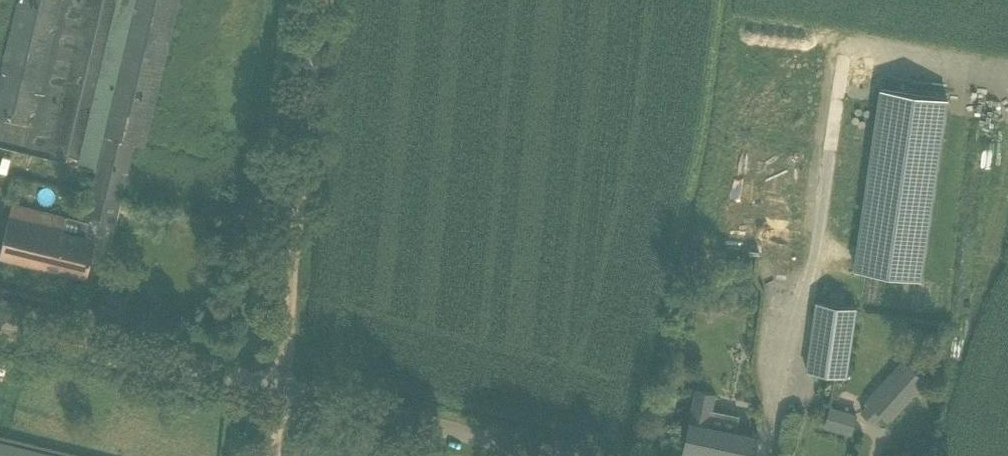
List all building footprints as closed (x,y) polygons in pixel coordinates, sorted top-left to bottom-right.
[(95,167),(135,0),(18,0),(0,78),(0,144),(48,155),(78,163),(95,167)] [(130,163),(135,143),(143,145),(178,0),(135,0),(95,167),(89,192),(122,200),(130,163)] [(881,89),(855,268),(921,278),(947,99),(881,89)] [(84,213),(97,216),(117,221),(122,200),(89,192),(84,213)] [(12,204),(5,234),(0,253),(86,274),(95,239),(63,232),(66,217),(12,204)] [(847,377),(856,307),(815,301),(805,371),(847,377)] [(903,360),(880,386),(867,401),(870,404),(862,412),(874,422),(881,414),(889,420),(925,380),(903,360)] [(716,454),(717,455),(748,455),(753,433),(711,423),(718,393),(698,389),(685,448),(716,454)] [(856,413),(831,405),(826,427),(851,435),(856,413)]
